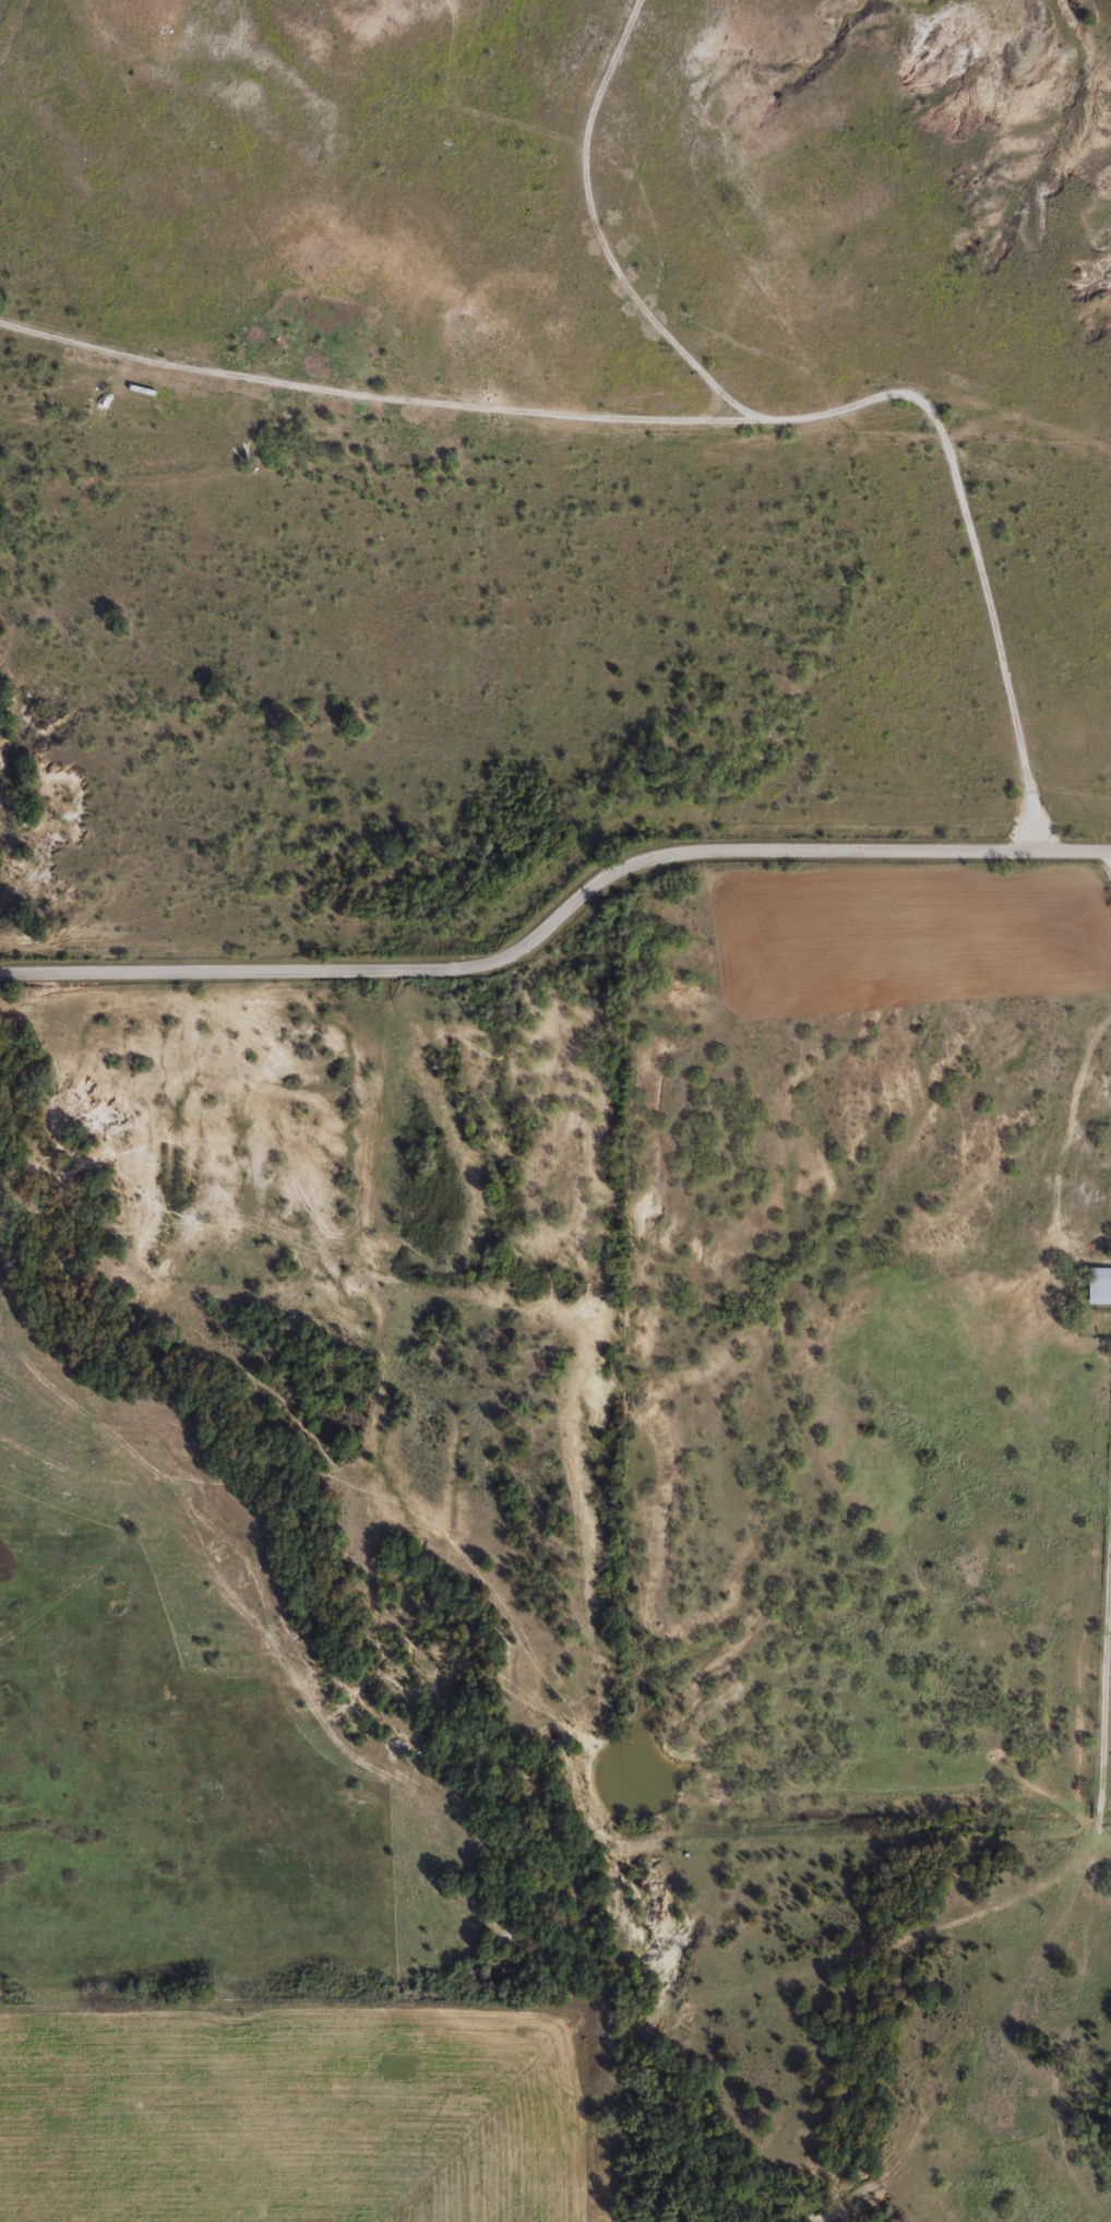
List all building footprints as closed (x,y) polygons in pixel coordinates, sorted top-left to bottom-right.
[(1087,1268),(1110,1268),(1110,1304),(1087,1304),(1087,1268)]
